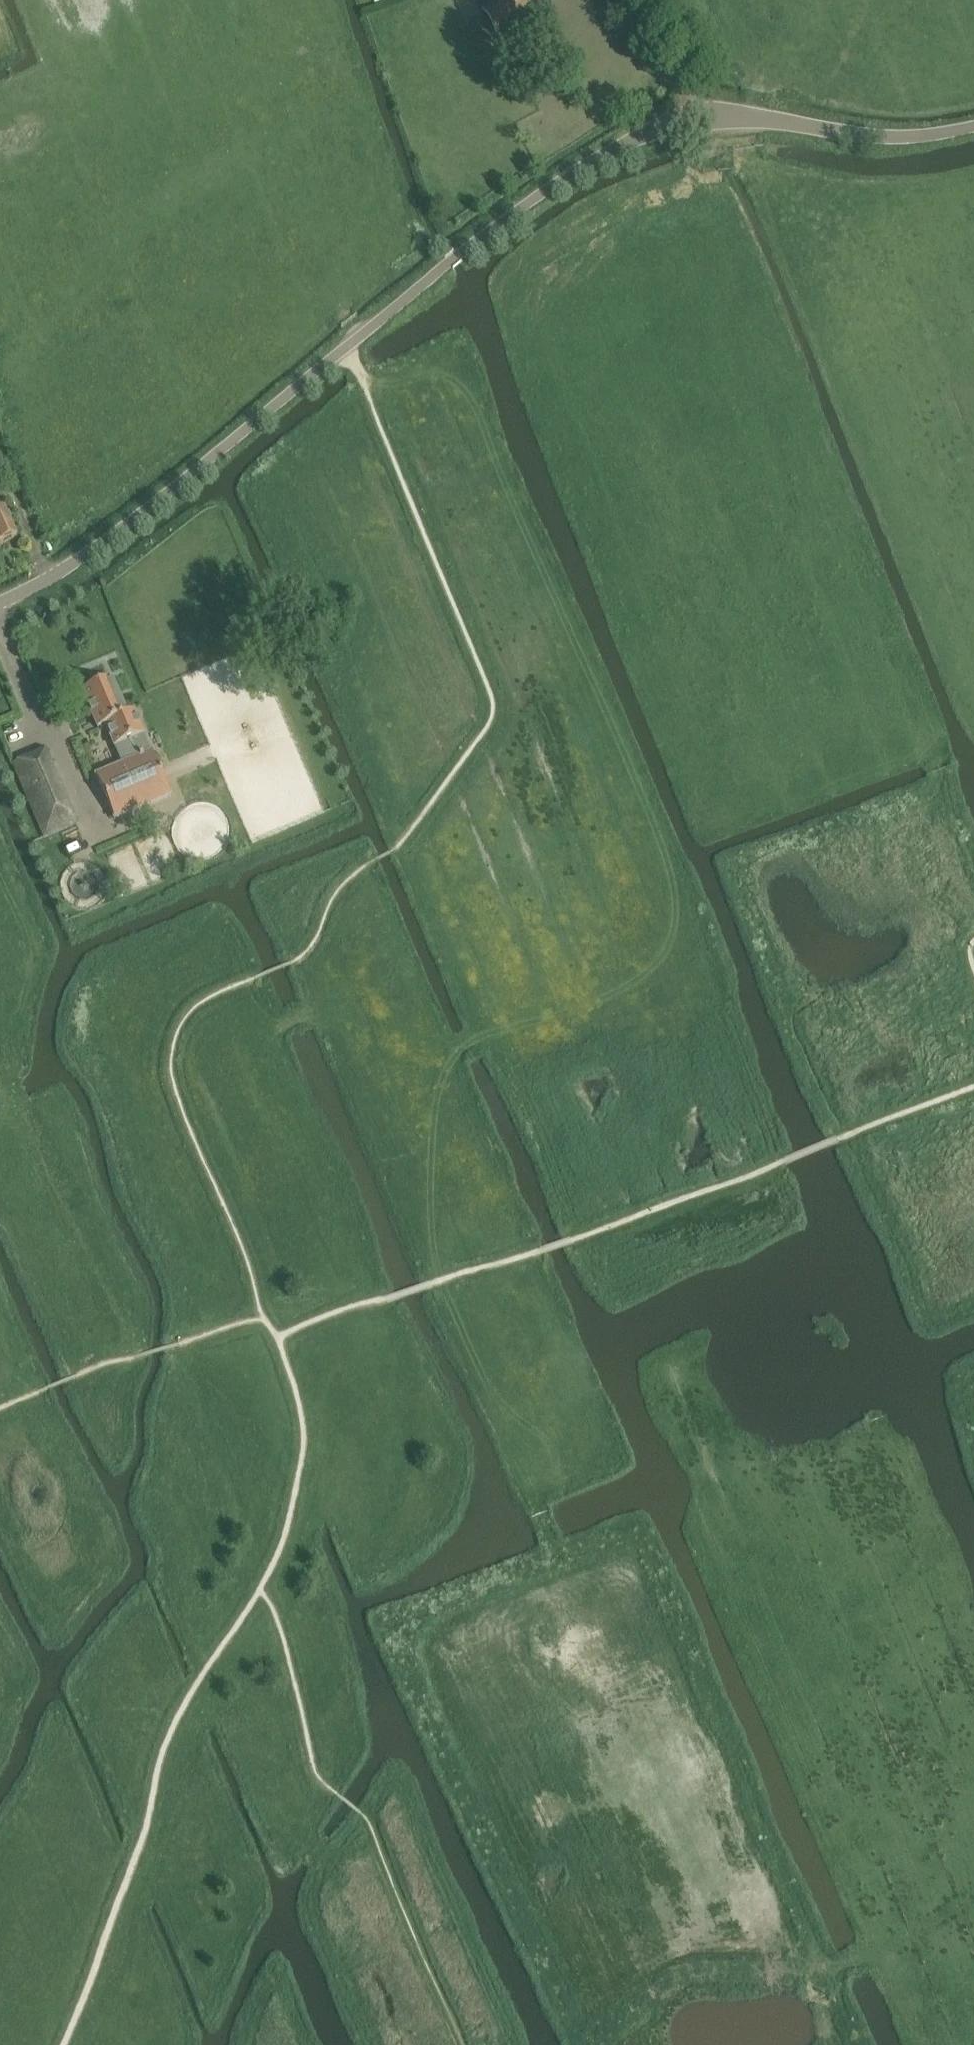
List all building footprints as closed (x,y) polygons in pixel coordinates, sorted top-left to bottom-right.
[(496,36),(531,15),(522,0),(505,0),(500,3),(483,14),(496,36)] [(17,538),(5,510),(0,512),(0,549),(3,547),(2,545),(17,538)] [(114,749),(123,766),(151,754),(134,714),(127,717),(111,681),(82,693),(98,730),(100,729),(100,731),(106,729),(114,749)] [(80,827),(53,763),(47,750),(12,765),(45,842),(80,827)] [(152,754),(151,754),(123,766),(96,778),(115,821),(171,797),(152,754)]
